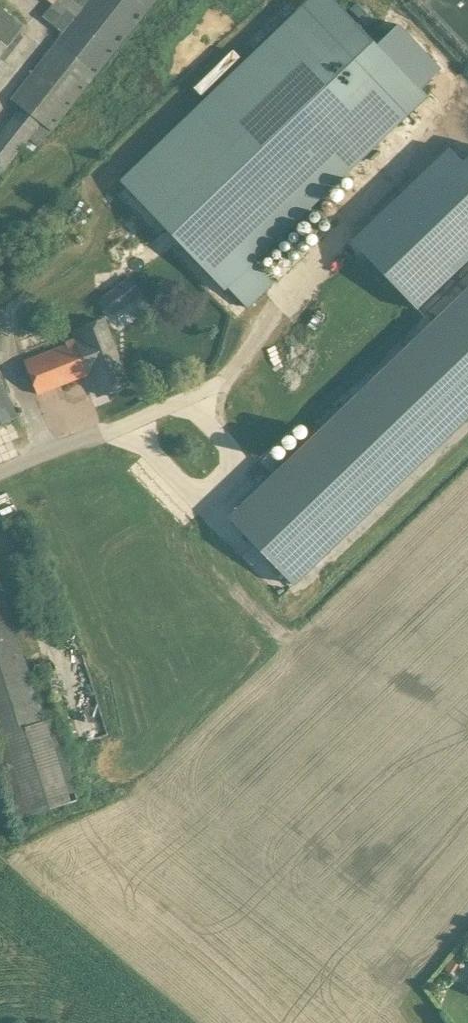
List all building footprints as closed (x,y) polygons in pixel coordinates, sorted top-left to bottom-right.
[(43,16),(65,34),(13,100),(22,107),(0,135),(0,168),(3,170),(28,138),(39,147),(52,130),(155,0),(49,0),(53,4),(43,16)] [(248,308),(274,283),(256,264),(429,98),(336,0),(304,0),(307,3),(121,181),(227,291),(230,289),(248,308)] [(24,28),(0,9),(0,58),(24,28)] [(354,242),(418,309),(467,261),(467,160),(466,163),(452,148),(354,242)] [(119,286),(131,302),(143,293),(131,276),(119,286)] [(231,518),(294,584),(467,417),(467,290),(231,518)] [(129,385),(105,319),(75,330),(78,337),(68,341),(68,344),(26,361),(39,394),(90,373),(98,394),(107,390),(108,393),(129,385)] [(18,417),(0,377),(0,426),(18,417)] [(0,581),(0,744),(21,817),(78,800),(54,719),(45,722),(0,581)]
